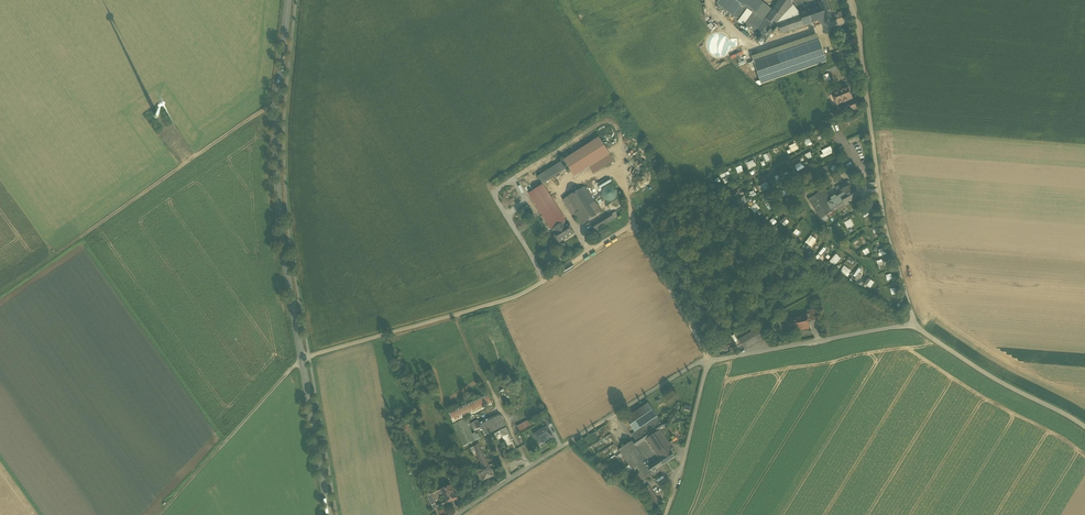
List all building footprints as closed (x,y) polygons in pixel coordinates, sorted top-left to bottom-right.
[(759,0),(719,0),(717,4),(755,32),(764,19),(771,9),(759,0)] [(773,25),(800,16),(800,13),(794,6),(792,0),(779,0),(765,19),(773,25)] [(826,1),(819,3),(820,6),(815,8),(819,22),(824,20),(825,23),(832,21),(826,1)] [(804,26),(819,22),(815,8),(800,13),(800,16),(804,26)] [(804,26),(800,16),(773,25),(784,33),(804,26)] [(764,19),(755,32),(766,40),(775,28),(764,19)] [(816,35),(752,57),(762,84),(826,62),(816,35)] [(847,88),(833,94),(837,105),(851,99),(847,88)] [(848,102),(850,111),(859,109),(857,100),(848,102)] [(563,160),(574,177),(610,155),(599,137),(563,160)] [(791,152),(798,149),(796,143),(789,145),(791,152)] [(830,146),(821,151),(822,152),(819,154),(821,159),(833,153),(830,146)] [(766,162),(772,159),(769,152),(763,155),(766,162)] [(746,162),(748,168),(756,166),(754,160),(746,162)] [(538,177),(543,185),(566,171),(561,162),(538,177)] [(798,171),(804,168),(801,162),(795,165),(798,171)] [(833,162),(821,169),(825,176),(837,168),(833,162)] [(839,195),(828,202),(834,211),(837,209),(839,212),(846,208),(844,204),(859,195),(855,189),(853,190),(848,181),(836,189),(839,195)] [(767,182),(759,186),(761,191),(770,188),(767,182)] [(552,229),(565,221),(562,218),(563,217),(543,185),(529,194),(536,205),(539,209),(551,229),(552,229)] [(606,186),(605,187),(604,188),(603,189),(603,190),(602,192),(602,193),(603,195),(603,196),(604,198),(605,199),(606,200),(607,201),(609,201),(611,201),(612,201),(614,200),(615,199),(616,199),(617,197),(618,196),(618,194),(618,192),(618,190),(617,189),(616,187),(614,186),(612,185),(611,185),(609,185),(607,186),(606,186)] [(574,215),(581,225),(601,213),(595,202),(597,201),(587,186),(563,200),(572,216),(574,215)] [(750,196),(745,199),(747,201),(757,195),(753,190),(749,193),(750,196)] [(822,192),(809,200),(821,219),(834,211),(828,202),(822,192)] [(740,206),(747,202),(744,196),(737,200),(740,206)] [(756,203),(751,208),(755,213),(760,208),(756,203)] [(530,210),(534,213),(539,209),(536,205),(530,210)] [(520,216),(526,221),(534,213),(530,210),(528,208),(520,216)] [(591,225),(595,231),(619,217),(616,212),(612,214),(611,213),(591,225)] [(784,226),(789,222),(786,217),(780,221),(784,226)] [(844,222),(847,228),(854,225),(851,219),(844,222)] [(553,233),(559,243),(574,234),(568,224),(567,225),(565,221),(552,229),(554,233),(553,233)] [(811,247),(816,239),(811,235),(805,242),(811,247)] [(857,249),(862,246),(858,240),(853,243),(857,249)] [(824,247),(820,251),(823,254),(819,258),(821,260),(829,251),(824,247)] [(884,248),(878,250),(880,256),(886,254),(884,248)] [(829,261),(834,266),(841,258),(836,254),(829,261)] [(847,276),(851,271),(844,265),(840,271),(847,276)] [(857,282),(862,275),(859,273),(861,269),(859,268),(854,276),(856,277),(854,280),(857,282)] [(868,278),(864,284),(870,288),(874,282),(868,278)] [(816,309),(810,311),(811,320),(811,321),(818,319),(816,309)] [(796,318),(790,319),(792,331),(794,332),(796,331),(797,330),(804,329),(805,330),(808,329),(809,328),(807,321),(806,317),(796,319),(796,318)] [(757,329),(738,340),(743,349),(763,338),(757,329)] [(485,392),(446,411),(452,423),(491,404),(485,392)] [(634,432),(656,417),(647,404),(625,419),(634,432)] [(499,414),(479,424),(480,427),(484,435),(504,425),(499,414)] [(645,441),(659,431),(664,428),(656,417),(634,432),(631,435),(635,441),(638,445),(645,441)] [(476,418),(470,422),(475,432),(475,434),(478,432),(477,429),(480,427),(479,424),(476,418)] [(481,437),(478,432),(475,434),(475,432),(472,434),(464,419),(453,424),(463,446),(481,437)] [(529,421),(517,426),(520,432),(532,427),(529,421)] [(546,427),(533,434),(538,442),(546,437),(548,439),(552,437),(546,427)] [(503,437),(501,438),(507,452),(515,449),(506,428),(500,431),(503,437)] [(500,430),(493,433),(496,440),(501,438),(503,437),(500,431),(500,430)] [(656,457),(670,447),(659,431),(645,441),(656,457)] [(593,446),(596,450),(603,445),(600,441),(593,446)] [(635,467),(645,461),(636,448),(632,442),(619,450),(632,469),(635,467)] [(483,468),(488,465),(478,444),(473,446),(475,451),(483,468)] [(671,453),(674,451),(670,447),(656,457),(659,460),(670,452),(671,453)] [(658,461),(662,466),(674,458),(674,457),(671,453),(670,452),(659,460),(658,461)] [(652,473),(649,468),(645,461),(635,467),(640,473),(636,476),(640,481),(652,473)] [(662,466),(658,461),(649,468),(652,473),(655,470),(657,469),(662,466)] [(483,468),(479,469),(481,473),(484,479),(493,475),(492,473),(493,472),(491,469),(490,470),(488,465),(483,468)] [(450,486),(441,489),(442,490),(444,489),(445,494),(444,496),(447,502),(454,499),(454,501),(458,499),(456,495),(455,496),(450,486)] [(649,486),(642,490),(653,506),(660,502),(649,486)] [(431,494),(427,496),(431,506),(435,504),(431,494)]
